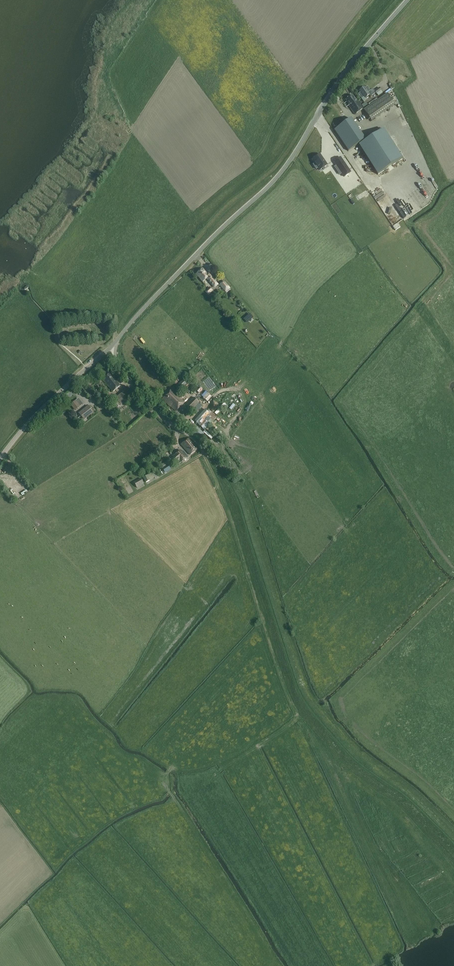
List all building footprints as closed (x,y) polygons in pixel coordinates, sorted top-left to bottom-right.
[(376,93),(375,91),(374,90),(372,89),(370,91),(367,86),(365,88),(365,87),(359,91),(360,93),(358,94),(362,99),(364,97),(365,100),(368,98),(367,96),(370,95),(371,96),(376,93)] [(352,95),(346,100),(350,106),(349,106),(355,115),(363,109),(356,99),(356,100),(352,95)] [(364,137),(353,119),(350,115),(335,125),(350,149),(354,147),(352,144),(364,137)] [(403,157),(383,128),(365,141),(359,145),(379,174),(403,157)] [(313,159),(315,163),(313,165),(316,169),(318,168),(320,170),(327,165),(320,155),(313,159)] [(340,158),(334,162),(344,177),(351,172),(340,158)] [(425,175),(427,180),(425,181),(428,188),(434,186),(428,174),(425,175)] [(423,194),(424,194),(416,185),(414,186),(416,188),(414,190),(423,200),(426,197),(423,194)] [(403,201),(406,200),(400,188),(397,189),(403,201)] [(409,198),(416,210),(422,207),(415,195),(409,198)] [(412,215),(408,207),(403,209),(401,205),(399,206),(406,218),(412,215)] [(215,288),(218,285),(208,273),(207,274),(203,269),(196,274),(203,282),(207,278),(215,288)] [(230,288),(224,281),(219,285),(225,292),(230,288)] [(208,295),(213,290),(210,287),(205,291),(208,295)] [(113,391),(119,386),(120,386),(119,385),(120,384),(124,381),(121,377),(117,380),(117,381),(116,382),(109,373),(103,379),(113,391)] [(183,379),(176,387),(180,391),(187,383),(183,379)] [(122,407),(135,396),(127,387),(114,397),(115,399),(122,407)] [(87,388),(84,390),(91,400),(94,397),(87,388)] [(181,394),(181,395),(178,393),(177,395),(175,393),(175,392),(172,389),(162,399),(167,404),(168,403),(176,411),(184,402),(180,398),(182,395),(181,394)] [(188,411),(189,410),(191,411),(194,414),(202,406),(199,403),(194,397),(185,406),(187,408),(186,409),(188,411)] [(90,406),(88,407),(88,406),(79,413),(84,419),(94,411),(90,406)] [(208,412),(205,409),(195,421),(199,424),(208,412)] [(193,432),(199,438),(203,434),(196,428),(193,432)] [(190,455),(198,448),(189,438),(181,444),(190,455)] [(181,462),(188,457),(183,451),(181,452),(180,450),(175,454),(175,455),(173,457),(179,464),(181,462)] [(171,470),(168,464),(162,468),(165,473),(171,470)] [(24,492),(30,488),(23,478),(19,480),(13,471),(6,476),(15,491),(16,490),(18,493),(23,490),(24,492)] [(144,484),(141,478),(134,482),(137,488),(144,484)]
